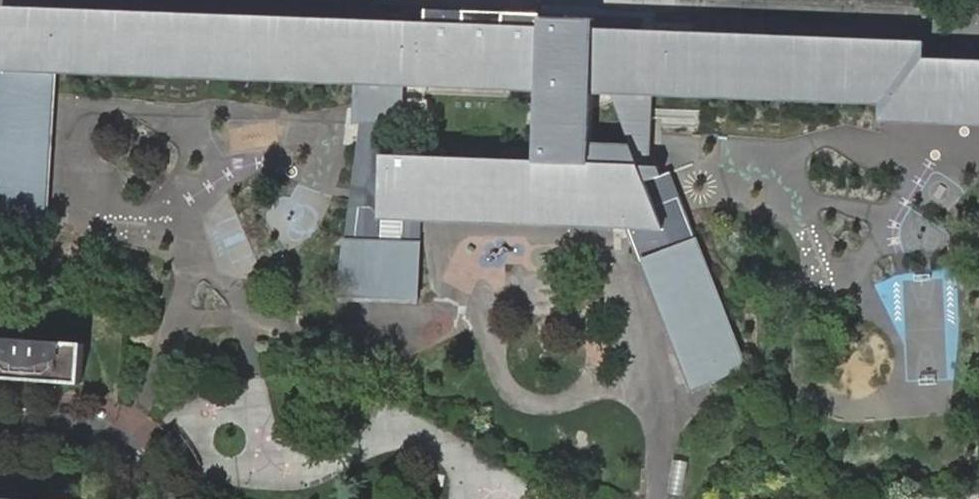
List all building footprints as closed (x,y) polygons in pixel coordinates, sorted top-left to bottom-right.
[(923,60),(924,42),(653,32),(597,30),(596,30),(597,18),(542,16),(541,28),(385,22),(367,21),(2,8),(0,40),(0,223),(47,227),(57,72),(359,83),(386,84),(540,90),(537,162),(383,156),(381,218),(421,220),(627,227),(682,371),(698,364),(705,382),(747,366),(687,214),(662,224),(631,145),(592,143),(594,93),(882,103),(881,121),(978,124),(978,62),(923,60)] [(386,84),(359,83),(346,239),(338,300),(418,303),(420,242),(421,220),(381,218),(383,156),(386,84)] [(23,379),(35,380),(82,383),(85,344),(0,337),(0,377),(23,379)]
